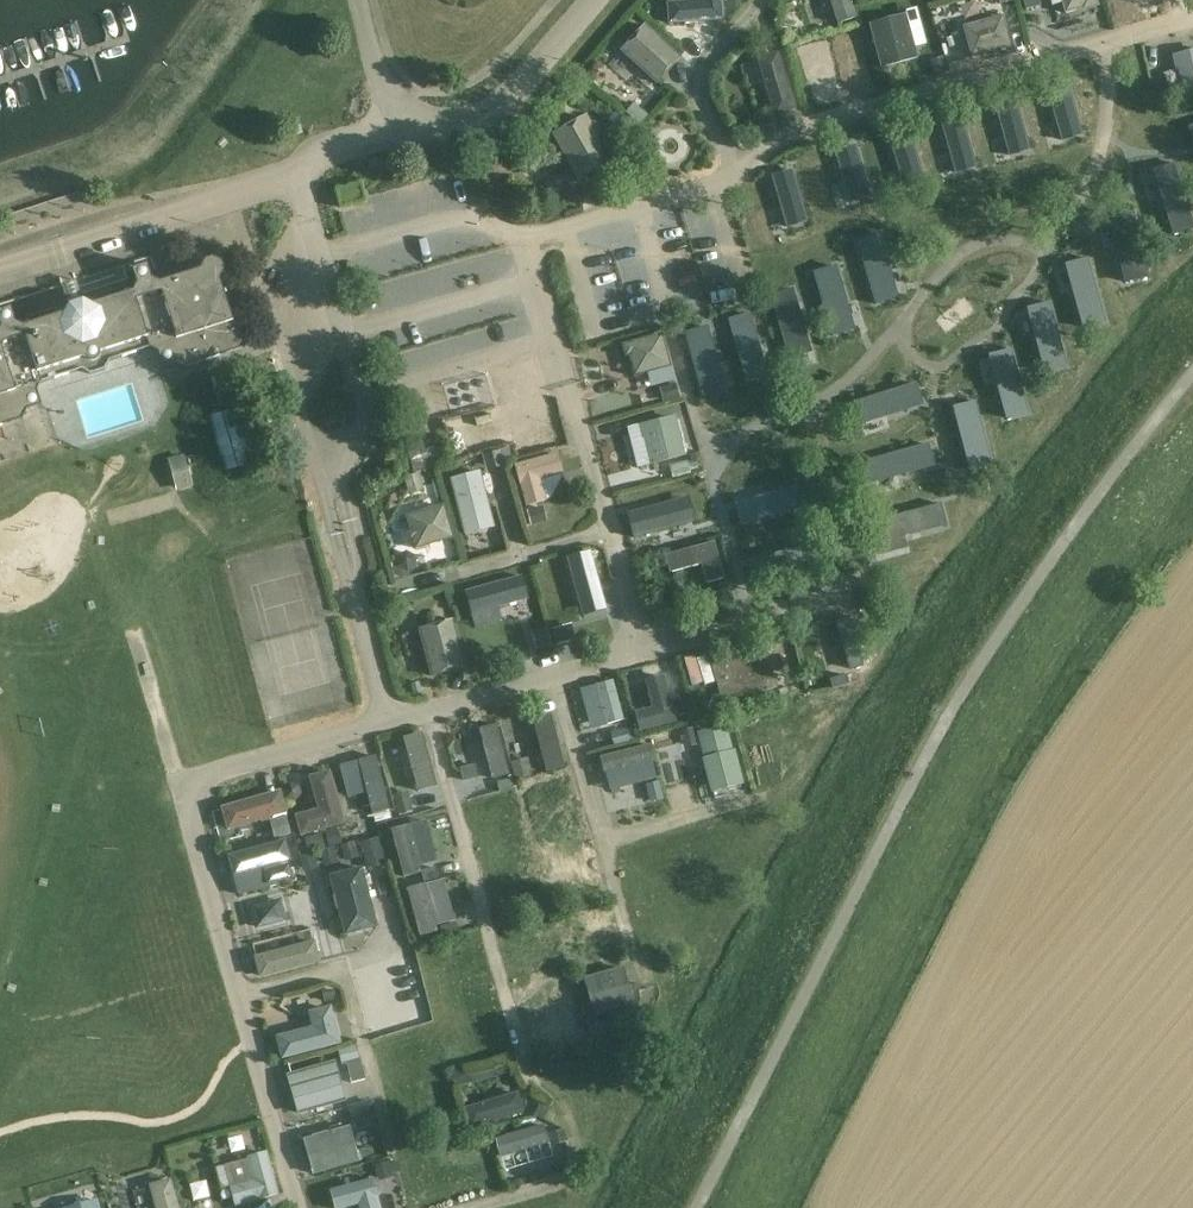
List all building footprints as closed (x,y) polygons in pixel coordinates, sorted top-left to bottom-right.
[(719,0),(694,0),(694,3),(666,5),(668,26),(721,22),(719,0)] [(724,5),(734,13),(745,0),(744,0),(728,0),(724,5)] [(1096,0),(1060,0),(1065,13),(1097,3),(1096,0)] [(1009,47),(1001,15),(963,25),(971,56),(1009,47)] [(916,58),(905,16),(870,26),(881,67),(916,58)] [(680,58),(644,25),(621,51),(656,83),(680,58)] [(787,29),(780,31),(783,42),(795,39),(794,33),(787,29)] [(782,49),(759,56),(776,113),(799,106),(782,49)] [(1170,55),(1174,70),(1176,70),(1184,99),(1192,96),(1192,49),(1170,55)] [(943,57),(929,61),(934,77),(947,73),(943,57)] [(1068,82),(1046,89),(1061,141),(1083,135),(1068,82)] [(1166,84),(1152,87),(1156,102),(1170,99),(1166,84)] [(1016,97),(994,104),(1009,156),(1031,150),(1016,97)] [(631,102),(623,112),(638,125),(647,116),(631,102)] [(622,115),(609,130),(622,142),(635,127),(622,115)] [(962,115),(940,121),(955,173),(977,167),(962,115)] [(609,160),(586,118),(554,135),(577,177),(609,160)] [(757,119),(741,124),(745,137),(761,132),(757,119)] [(910,131),(888,137),(904,190),(926,184),(910,131)] [(856,144),(834,150),(849,202),(871,196),(856,144)] [(792,168),(771,175),(786,227),(808,221),(792,168)] [(1153,177),(1173,242),(1192,236),(1192,223),(1177,170),(1153,177)] [(1132,211),(1108,216),(1123,285),(1148,280),(1132,211)] [(879,233),(856,240),(875,305),(898,298),(879,233)] [(1088,257),(1064,264),(1082,328),(1105,322),(1088,257)] [(146,265),(131,270),(136,284),(131,291),(23,326),(15,323),(10,308),(0,311),(0,425),(23,418),(22,417),(26,410),(41,405),(36,390),(40,383),(81,370),(90,374),(104,370),(109,361),(149,348),(157,351),(161,366),(176,362),(184,365),(184,367),(217,356),(240,349),(245,339),(240,325),(232,320),(216,273),(206,268),(158,283),(151,279),(146,265)] [(836,265),(813,272),(831,337),(855,330),(836,265)] [(793,288),(769,295),(788,360),(812,353),(793,288)] [(73,308),(69,292),(17,306),(22,323),(73,308)] [(1050,301),(1026,308),(1043,373),(1067,366),(1050,301)] [(750,313),(728,319),(746,383),(769,376),(750,313)] [(707,325),(684,332),(702,397),(726,391),(707,325)] [(669,365),(660,333),(625,342),(629,355),(632,355),(637,373),(669,365)] [(1011,348),(988,354),(1005,419),(1029,413),(1011,348)] [(916,382),(852,402),(859,426),(923,405),(916,382)] [(677,383),(659,387),(663,402),(681,398),(677,383)] [(976,400),(952,406),(968,472),(992,466),(976,400)] [(222,469),(237,466),(227,411),(212,413),(222,469)] [(683,458),(671,417),(637,426),(641,441),(643,440),(650,467),(683,458)] [(445,436),(433,440),(439,464),(452,461),(445,436)] [(928,443),(863,461),(870,484),(935,466),(928,443)] [(509,447),(482,454),(484,464),(511,457),(509,447)] [(688,460),(671,464),(674,478),(691,474),(691,472),(703,468),(699,452),(689,454),(691,460),(688,463),(688,460)] [(192,486),(183,455),(168,459),(176,490),(192,486)] [(561,473),(557,455),(513,465),(523,506),(546,501),(540,478),(561,473)] [(491,512),(480,470),(451,478),(463,520),(491,512)] [(418,473),(403,478),(408,495),(423,490),(418,473)] [(797,485),(734,504),(740,525),(804,507),(797,485)] [(689,497),(626,513),(633,539),(695,523),(689,497)] [(940,503),(869,522),(875,545),(947,527),(940,503)] [(449,538),(440,506),(408,515),(417,547),(449,538)] [(540,507),(526,510),(530,526),(545,522),(540,507)] [(814,542),(750,561),(756,584),(821,565),(814,542)] [(714,543),(665,556),(669,573),(701,565),(706,584),(724,579),(714,543)] [(396,566),(392,568),(395,581),(409,577),(407,572),(416,567),(416,556),(406,551),(397,556),(396,566)] [(591,551),(566,557),(579,605),(604,598),(591,551)] [(522,576),(464,592),(470,615),(528,600),(522,576)] [(726,589),(709,593),(713,608),(730,603),(726,589)] [(571,639),(612,627),(607,610),(566,622),(571,639)] [(855,618),(837,623),(850,668),(868,663),(855,618)] [(464,667),(452,623),(419,632),(431,676),(464,667)] [(566,625),(552,629),(556,644),(570,640),(566,625)] [(545,628),(531,631),(536,650),(550,647),(545,628)] [(776,688),(766,649),(711,664),(722,703),(776,688)] [(674,722),(663,675),(645,680),(652,707),(634,712),(639,731),(674,722)] [(847,675),(828,679),(830,688),(849,684),(847,675)] [(613,681),(595,685),(606,725),(623,721),(613,681)] [(419,682),(410,684),(413,695),(422,693),(419,682)] [(687,697),(672,701),(676,716),(691,713),(687,697)] [(549,770),(569,764),(553,711),(533,717),(549,770)] [(470,727),(477,781),(498,778),(499,787),(511,786),(502,723),(470,727)] [(717,780),(723,783),(724,787),(727,786),(742,782),(734,749),(731,750),(725,725),(697,732),(709,782),(717,780)] [(692,728),(681,731),(685,745),(695,743),(692,728)] [(626,730),(611,733),(615,746),(629,742),(626,730)] [(421,734),(404,739),(418,791),(435,786),(421,734)] [(648,745),(599,757),(603,774),(652,762),(648,745)] [(358,762),(339,766),(347,799),(366,794),(372,815),(389,811),(376,756),(358,761),(358,762)] [(527,759),(511,763),(515,780),(531,775),(527,759)] [(474,762),(460,765),(466,785),(480,781),(474,762)] [(317,809),(294,816),(300,837),(344,825),(329,771),(308,777),(317,809)] [(659,782),(645,785),(649,802),(663,799),(659,782)] [(280,791),(220,808),(227,831),(287,814),(280,791)] [(409,795),(394,799),(398,815),(413,811),(409,795)] [(286,816),(274,819),(279,836),(291,833),(286,816)] [(409,825),(390,830),(403,879),(422,874),(409,825)] [(338,828),(325,832),(329,846),(342,842),(338,828)] [(321,833),(306,837),(310,851),(325,847),(321,833)] [(377,837),(360,842),(367,868),(384,863),(377,837)] [(286,840),(227,855),(237,897),(269,888),(268,885),(292,879),(288,864),(277,867),(277,865),(291,862),(286,840)] [(355,841),(340,845),(344,859),(359,855),(355,841)] [(334,847),(319,851),(323,864),(338,860),(334,847)] [(314,852),(299,856),(303,870),(318,866),(314,852)] [(436,867),(421,871),(425,883),(439,879),(436,867)] [(361,868),(340,874),(356,931),(377,925),(361,868)] [(255,929),(291,922),(286,896),(250,902),(255,929)] [(456,922),(440,926),(443,937),(459,933),(456,922)] [(314,941),(253,957),(258,979),(320,963),(314,941)] [(412,961),(394,966),(404,1005),(423,1001),(412,961)] [(329,985),(322,987),(326,1001),(341,997),(339,989),(329,985)] [(312,1028),(274,1037),(280,1060),(341,1045),(331,1007),(308,1012),(312,1028)] [(554,1020),(539,1024),(543,1039),(558,1035),(554,1020)] [(602,1021),(588,1026),(594,1043),(608,1039),(602,1021)] [(356,1044),(342,1048),(346,1064),(360,1060),(356,1044)] [(503,1060),(457,1073),(465,1104),(511,1090),(503,1060)] [(337,1072),(289,1086),(297,1116),(346,1102),(337,1072)] [(470,1126),(525,1113),(520,1092),(465,1105),(470,1126)] [(373,1099),(347,1106),(352,1124),(378,1116),(373,1099)] [(542,1101),(534,1114),(543,1119),(550,1106),(542,1101)] [(349,1127),(314,1137),(323,1172),(359,1162),(349,1127)] [(564,1129),(548,1133),(550,1143),(567,1138),(564,1129)] [(252,1179),(228,1186),(234,1207),(279,1195),(267,1151),(246,1157),(252,1179)] [(388,1161),(374,1165),(377,1177),(398,1171),(395,1162),(389,1163),(388,1161)] [(148,1185),(154,1207),(178,1207),(171,1179),(148,1185)] [(370,1179),(329,1191),(335,1207),(345,1207),(357,1205),(358,1207),(379,1207),(370,1179)] [(63,1207),(99,1207),(96,1199),(63,1207)]
